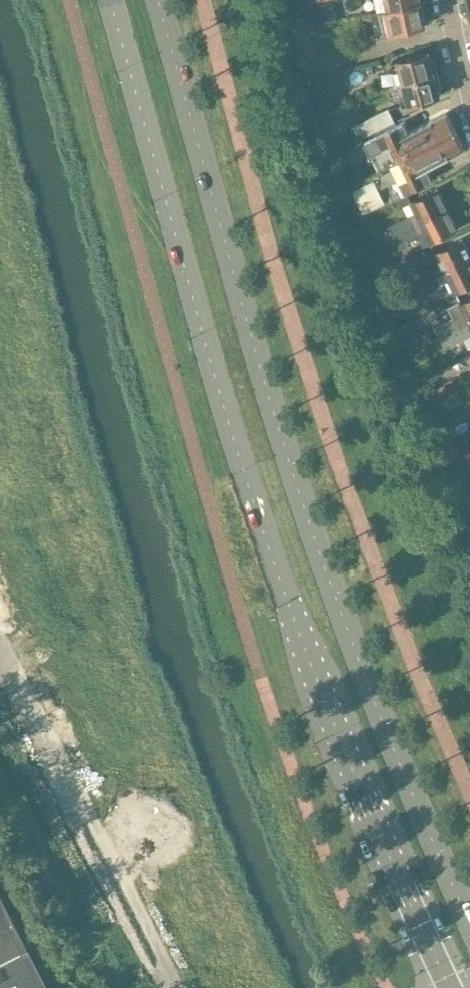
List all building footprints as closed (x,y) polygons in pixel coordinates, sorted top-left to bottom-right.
[(380,10),(421,1),(421,0),(378,0),(380,10)] [(421,1),(380,10),(374,11),(379,34),(426,23),(421,1)] [(437,72),(433,56),(431,57),(429,51),(392,61),(398,83),(404,81),(437,72)] [(442,89),(437,72),(404,81),(398,83),(404,104),(441,95),(439,90),(442,89)] [(359,139),(395,121),(389,110),(353,128),(359,139)] [(447,112),(410,131),(405,121),(377,135),(392,165),(456,132),(447,112)] [(456,132),(392,165),(406,191),(433,178),(428,167),(465,148),(456,132)] [(379,170),(344,187),(360,220),(408,196),(406,192),(406,191),(392,165),(377,135),(365,141),(379,170)] [(403,231),(448,209),(438,187),(411,201),(416,213),(391,226),(395,233),(403,231)] [(458,228),(448,209),(403,231),(395,233),(400,243),(425,230),(430,242),(458,228)] [(469,259),(469,253),(463,238),(435,251),(443,267),(435,271),(433,267),(423,272),(427,281),(469,259)] [(427,281),(422,284),(426,293),(442,285),(440,281),(448,277),(455,292),(469,284),(469,259),(427,281)] [(469,322),(469,296),(460,302),(450,306),(455,315),(436,325),(442,336),(469,322)] [(469,322),(442,336),(447,346),(469,335),(469,322)] [(427,332),(416,338),(420,347),(432,341),(427,332)] [(461,374),(444,383),(450,394),(467,386),(461,374)] [(0,896),(0,957),(25,945),(0,896)] [(25,945),(0,957),(0,987),(47,987),(25,945)]
